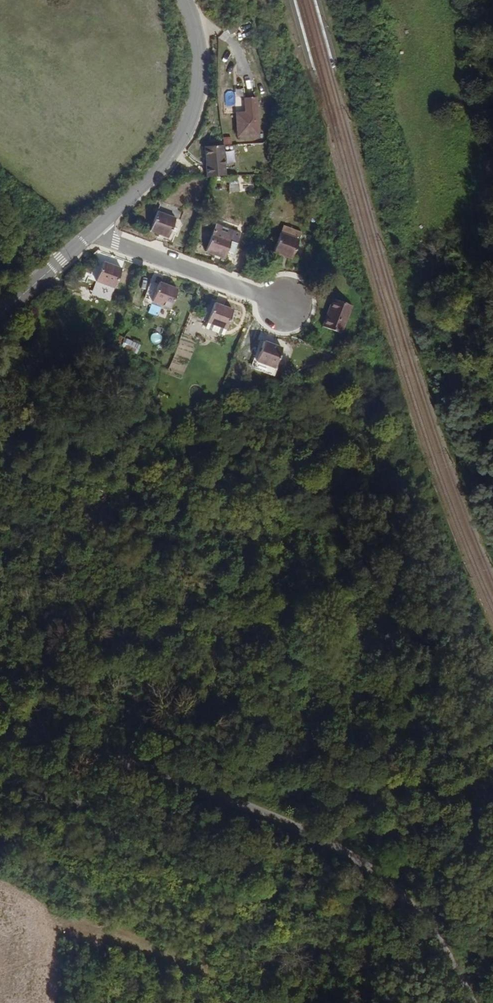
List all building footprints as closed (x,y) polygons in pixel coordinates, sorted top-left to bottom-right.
[(259,135),(258,98),(246,98),(246,113),(237,113),(238,140),(248,139),(248,136),(259,135)] [(226,145),(223,145),(205,146),(206,177),(227,176),(226,145)] [(169,238),(177,217),(158,210),(150,231),(169,238)] [(233,253),(241,232),(217,224),(207,252),(225,258),(227,251),(233,253)] [(291,258),(299,238),(282,231),(274,251),(291,258)] [(116,288),(123,267),(104,260),(97,281),(116,288)] [(171,309),(179,288),(160,281),(152,301),(171,309)] [(342,335),(353,306),(331,298),(320,327),(342,335)] [(227,329),(234,309),(215,302),(208,322),(227,329)] [(277,367),(284,347),(263,339),(255,359),(277,367)]
